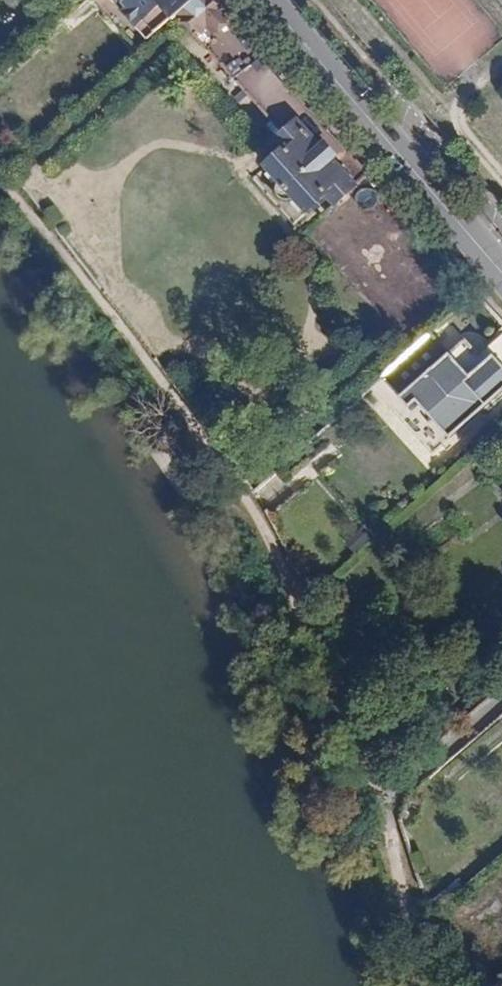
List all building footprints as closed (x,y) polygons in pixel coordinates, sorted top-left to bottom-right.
[(149,43),(177,18),(180,15),(197,0),(118,0),(127,10),(123,13),(149,43)] [(212,0),(197,0),(180,15),(196,33),(207,25),(213,33),(228,19),(212,0)] [(264,98),(255,106),(268,121),(277,112),(264,98)] [(295,122),(276,141),(283,151),(263,168),(277,184),(275,188),(274,193),(277,197),(281,200),(286,200),(290,198),(305,215),(325,196),(334,207),(354,188),(329,160),(332,158),(321,146),(319,148),(295,122)] [(501,387),(501,365),(493,355),(471,374),(433,331),(385,373),(410,402),(417,396),(449,433),(501,387)]
